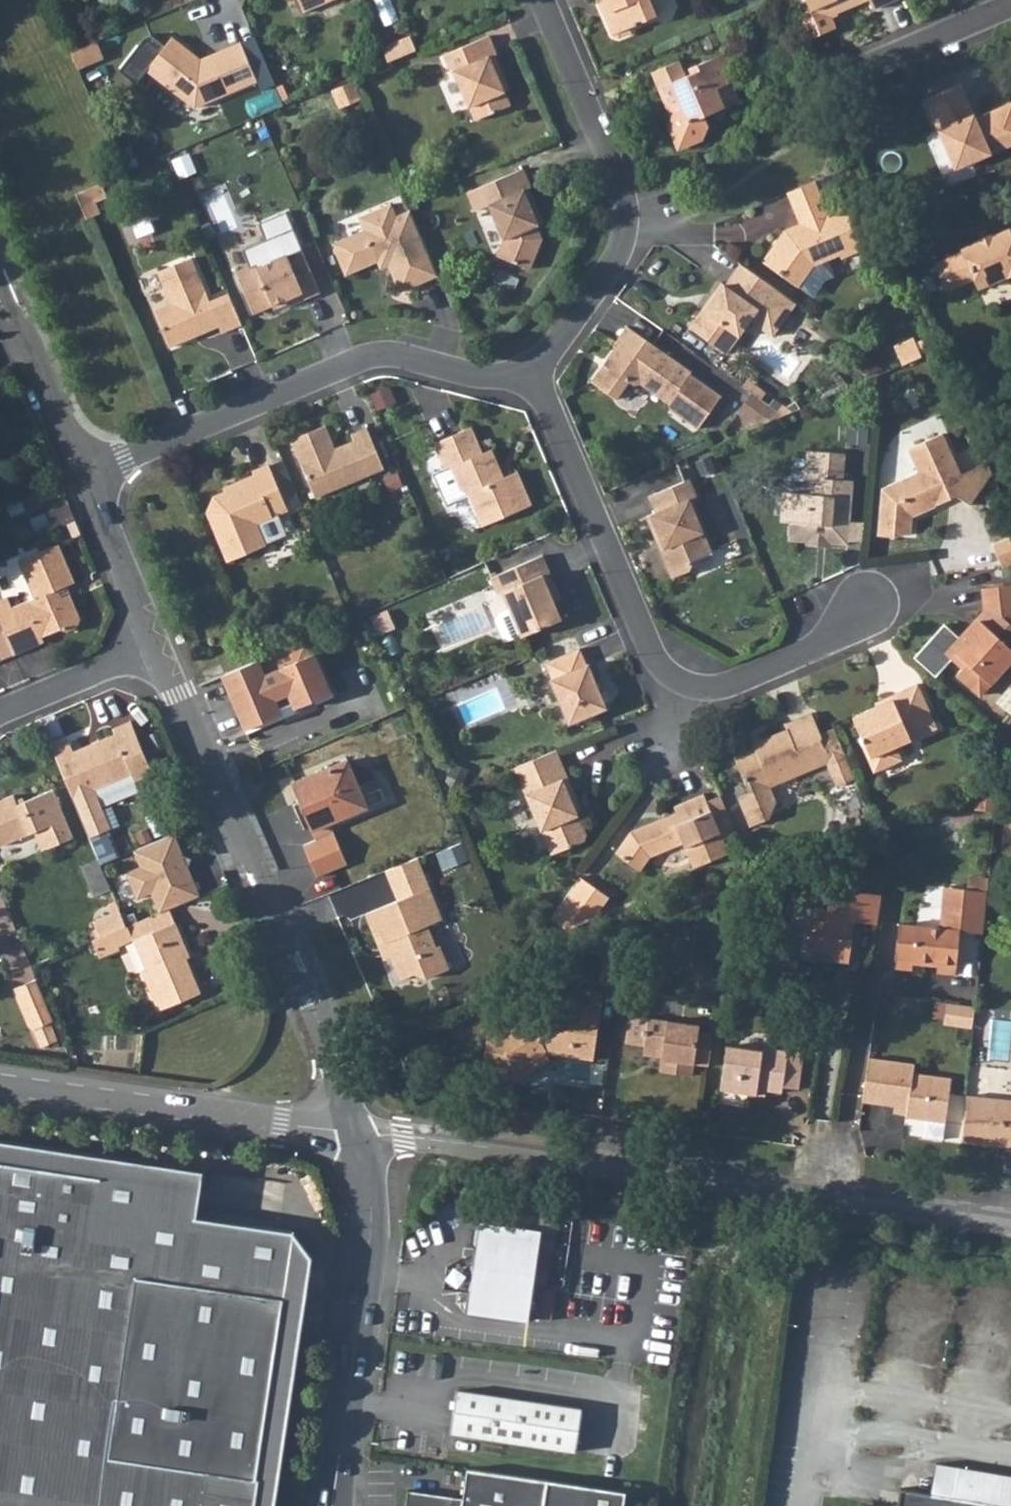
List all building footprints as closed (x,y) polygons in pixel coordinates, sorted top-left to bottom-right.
[(299,14),(333,0),(293,0),(299,14)] [(610,10),(604,12),(614,35),(623,40),(636,35),(638,22),(658,15),(652,0),(606,0),(610,10)] [(807,7),(795,12),(806,37),(833,26),(828,13),(859,0),(804,0),(807,7)] [(409,33),(379,45),(382,55),(387,63),(416,50),(409,33)] [(455,73),(476,122),(510,108),(497,77),(505,74),(497,56),(500,55),(492,35),(444,55),(452,74),(455,73)] [(256,84),(239,46),(198,62),(191,58),(193,53),(170,36),(145,71),(196,109),(256,84)] [(97,41),(71,53),(78,70),(105,58),(97,41)] [(656,86),(663,103),(668,101),(673,111),(664,124),(675,150),(698,141),(707,125),(704,116),(724,108),(715,87),(729,82),(718,54),(689,66),(692,73),(684,76),(678,59),(655,69),(662,84),(656,86)] [(1010,144),(1010,106),(1010,103),(972,120),(958,84),(923,98),(945,152),(962,145),(969,162),(1010,144)] [(953,169),(969,162),(962,145),(945,152),(953,169)] [(490,206),(504,241),(497,258),(530,271),(542,242),(535,229),(540,228),(538,220),(526,192),(531,190),(523,170),(468,193),(475,212),(490,206)] [(819,190),(813,177),(785,189),(790,201),(819,190)] [(110,213),(105,202),(116,198),(109,181),(79,194),(91,222),(110,213)] [(761,255),(797,281),(812,259),(839,247),(841,253),(863,244),(845,206),(829,212),(819,190),(790,201),(798,218),(802,227),(794,229),(787,223),(785,221),(761,255)] [(393,203),(361,216),(367,229),(332,244),(347,277),(389,260),(403,292),(439,277),(411,211),(398,216),(393,203)] [(802,227),(798,218),(787,223),(794,229),(802,227)] [(974,284),(984,288),(1010,277),(1010,231),(1007,233),(1005,229),(988,236),(990,240),(981,244),(979,240),(960,248),(961,252),(933,264),(945,290),(972,279),(974,284)] [(285,301),(286,305),(303,298),(305,301),(321,294),(304,251),(259,271),(256,265),(237,274),(254,314),(285,301)] [(191,260),(156,275),(169,305),(153,311),(169,349),(191,339),(190,335),(219,323),(222,332),(243,324),(229,294),(209,302),(191,260)] [(720,282),(687,325),(725,352),(750,319),(774,336),(798,303),(782,292),(742,264),(726,286),(720,282)] [(692,376),(626,330),(617,342),(620,344),(591,385),(614,401),(627,384),(639,385),(670,406),(671,410),(699,430),(721,396),(690,376),(692,376)] [(746,430),(782,414),(749,391),(737,409),(746,430)] [(384,466),(366,425),(351,432),(353,439),(343,443),(341,451),(335,454),(323,425),(290,439),(314,496),(384,466)] [(451,467),(460,488),(470,492),(483,524),(531,505),(518,470),(504,476),(493,449),(483,453),(471,427),(435,443),(445,469),(451,467)] [(945,432),(909,447),(920,471),(880,487),(876,534),(893,535),(893,531),(908,533),(909,518),(950,501),(947,495),(956,491),(969,505),(993,473),(989,463),(963,475),(945,432)] [(853,479),(840,477),(842,453),(802,448),(800,475),(808,476),(808,491),(779,488),(777,519),(787,519),(786,537),(807,540),(819,531),(823,532),(825,538),(829,541),(844,543),(845,539),(847,520),(853,479)] [(264,546),(256,524),(287,510),(280,493),(267,465),(251,472),(253,477),(235,486),(236,489),(212,498),(206,513),(227,562),(264,546)] [(654,530),(660,546),(654,548),(667,578),(691,568),(692,559),(712,551),(689,499),(697,495),(690,478),(647,495),(655,512),(640,518),(647,532),(654,530)] [(862,522),(847,520),(845,539),(861,540),(862,522)] [(1001,565),(1010,564),(1010,534),(991,543),(1001,565)] [(38,631),(56,624),(62,627),(67,627),(71,626),(73,623),(72,616),(61,591),(72,587),(59,562),(53,542),(15,558),(30,594),(9,603),(4,591),(0,593),(0,626),(2,631),(14,626),(22,644),(40,637),(38,631)] [(541,553),(487,576),(495,593),(498,591),(505,608),(493,613),(491,619),(501,641),(517,635),(517,636),(558,619),(546,591),(551,589),(543,572),(549,570),(541,553)] [(956,633),(942,648),(958,664),(952,670),(977,691),(995,674),(995,664),(1010,648),(1010,624),(1010,623),(1010,583),(984,585),(985,611),(961,636),(956,633)] [(0,626),(0,655),(11,651),(10,649),(2,631),(0,626)] [(2,631),(10,649),(22,644),(14,626),(2,631)] [(335,692),(319,651),(269,670),(264,658),(225,674),(248,728),(287,712),(282,699),(292,695),(298,708),(335,692)] [(548,682),(566,724),(575,721),(582,724),(597,718),(599,712),(608,708),(589,665),(585,666),(578,652),(547,665),(554,681),(548,682)] [(861,734),(855,737),(871,771),(900,759),(896,747),(912,741),(908,733),(934,722),(917,681),(891,692),(894,701),(877,708),(875,705),(852,715),(861,734)] [(877,708),(894,701),(891,692),(872,699),(875,705),(877,708)] [(856,779),(835,728),(821,734),(812,713),(785,725),(787,730),(763,740),(765,745),(735,757),(750,793),(738,798),(750,827),(770,819),(777,803),(770,787),(827,763),(837,787),(856,779)] [(110,728),(52,752),(69,791),(85,830),(106,822),(89,782),(127,767),(130,775),(149,767),(127,714),(108,722),(110,728)] [(587,840),(577,817),(571,803),(578,800),(556,750),(515,768),(552,855),(587,840)] [(347,757),(294,782),(302,800),(293,804),(304,827),(312,824),(314,829),(391,794),(385,782),(380,784),(375,775),(358,782),(347,757)] [(34,825),(42,844),(71,832),(51,783),(14,798),(11,790),(0,794),(0,839),(34,825)] [(673,809),(676,817),(628,838),(615,857),(639,874),(651,858),(683,844),(693,867),(728,851),(722,836),(707,802),(704,796),(673,809)] [(735,832),(720,796),(707,802),(722,836),(735,832)] [(583,815),(578,800),(571,803),(577,817),(583,815)] [(155,906),(165,901),(177,896),(171,881),(178,879),(174,868),(181,865),(183,860),(188,851),(179,848),(170,827),(130,844),(136,860),(122,866),(133,892),(147,886),(155,906)] [(367,910),(377,933),(383,931),(388,943),(396,939),(401,951),(391,956),(401,977),(423,968),(435,974),(456,965),(446,944),(438,941),(428,920),(442,914),(415,855),(385,868),(399,897),(367,910)] [(195,889),(183,860),(181,865),(174,868),(178,879),(171,881),(177,896),(195,889)] [(989,890),(948,886),(943,922),(904,919),(900,968),(916,971),(917,964),(940,967),(939,973),(959,974),(964,927),(985,929),(989,890)] [(854,887),(853,896),(817,891),(815,900),(809,904),(804,927),(812,934),(810,947),(834,952),(833,958),(851,961),(856,935),(849,934),(852,917),(879,920),(883,892),(854,887)] [(140,960),(138,970),(151,1002),(194,985),(176,941),(179,940),(165,901),(155,906),(123,919),(130,937),(140,960)] [(123,919),(116,904),(89,915),(95,930),(123,919)] [(130,937),(123,919),(95,930),(87,934),(94,951),(130,937)] [(34,970),(13,978),(30,1020),(51,1011),(34,970)] [(516,1060),(544,1042),(592,1050),(602,983),(572,977),(564,1020),(555,1018),(543,997),(508,1019),(485,1017),(477,1066),(513,1072),(516,1060)] [(976,1006),(951,1003),(949,1023),(973,1026),(976,1006)] [(701,1024),(703,1016),(635,1006),(630,1031),(650,1034),(649,1039),(666,1041),(665,1048),(664,1060),(698,1066),(699,1054),(712,1055),(716,1025),(701,1024)] [(758,1080),(785,1085),(786,1078),(800,1081),(808,1040),(792,1037),(791,1044),(766,1039),(765,1044),(733,1039),(725,1082),(757,1087),(758,1080)] [(666,1041),(649,1039),(649,1046),(665,1048),(666,1041)] [(907,1110),(946,1115),(952,1073),(913,1067),(914,1057),(870,1052),(864,1094),(907,1099),(907,1110)] [(970,1083),(965,1129),(1010,1135),(1010,1088),(970,1083)] [(0,1133),(0,1505),(277,1505),(311,1245),(292,1220),(239,1212),(194,1206),(201,1161),(0,1133)] [(245,1167),(201,1161),(194,1206),(239,1212),(245,1167)] [(540,1230),(477,1221),(475,1233),(465,1312),(528,1320),(540,1230)] [(578,1410),(453,1392),(449,1433),(573,1451),(578,1410)] [(893,1505),(1010,1505),(1010,1474),(930,1460),(925,1490),(897,1485),(893,1505)] [(406,1505),(623,1505),(625,1489),(470,1467),(464,1498),(408,1491),(406,1505)]
